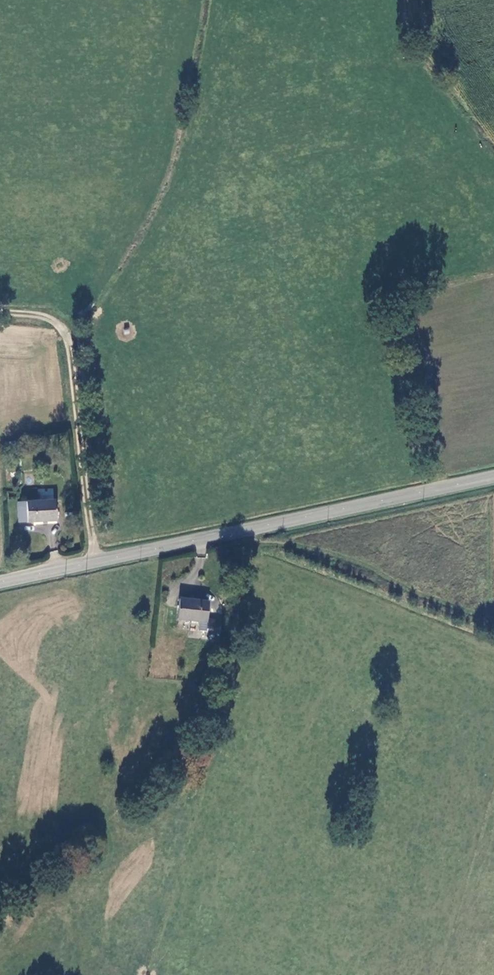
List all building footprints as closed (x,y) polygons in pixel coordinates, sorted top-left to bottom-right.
[(6,451),(17,450),(17,442),(6,444),(6,451)] [(22,524),(59,522),(58,503),(21,505),(22,524)] [(221,641),(222,621),(209,619),(210,602),(180,600),(178,620),(208,623),(207,639),(221,641)] [(221,686),(223,677),(216,676),(215,685),(221,686)]
